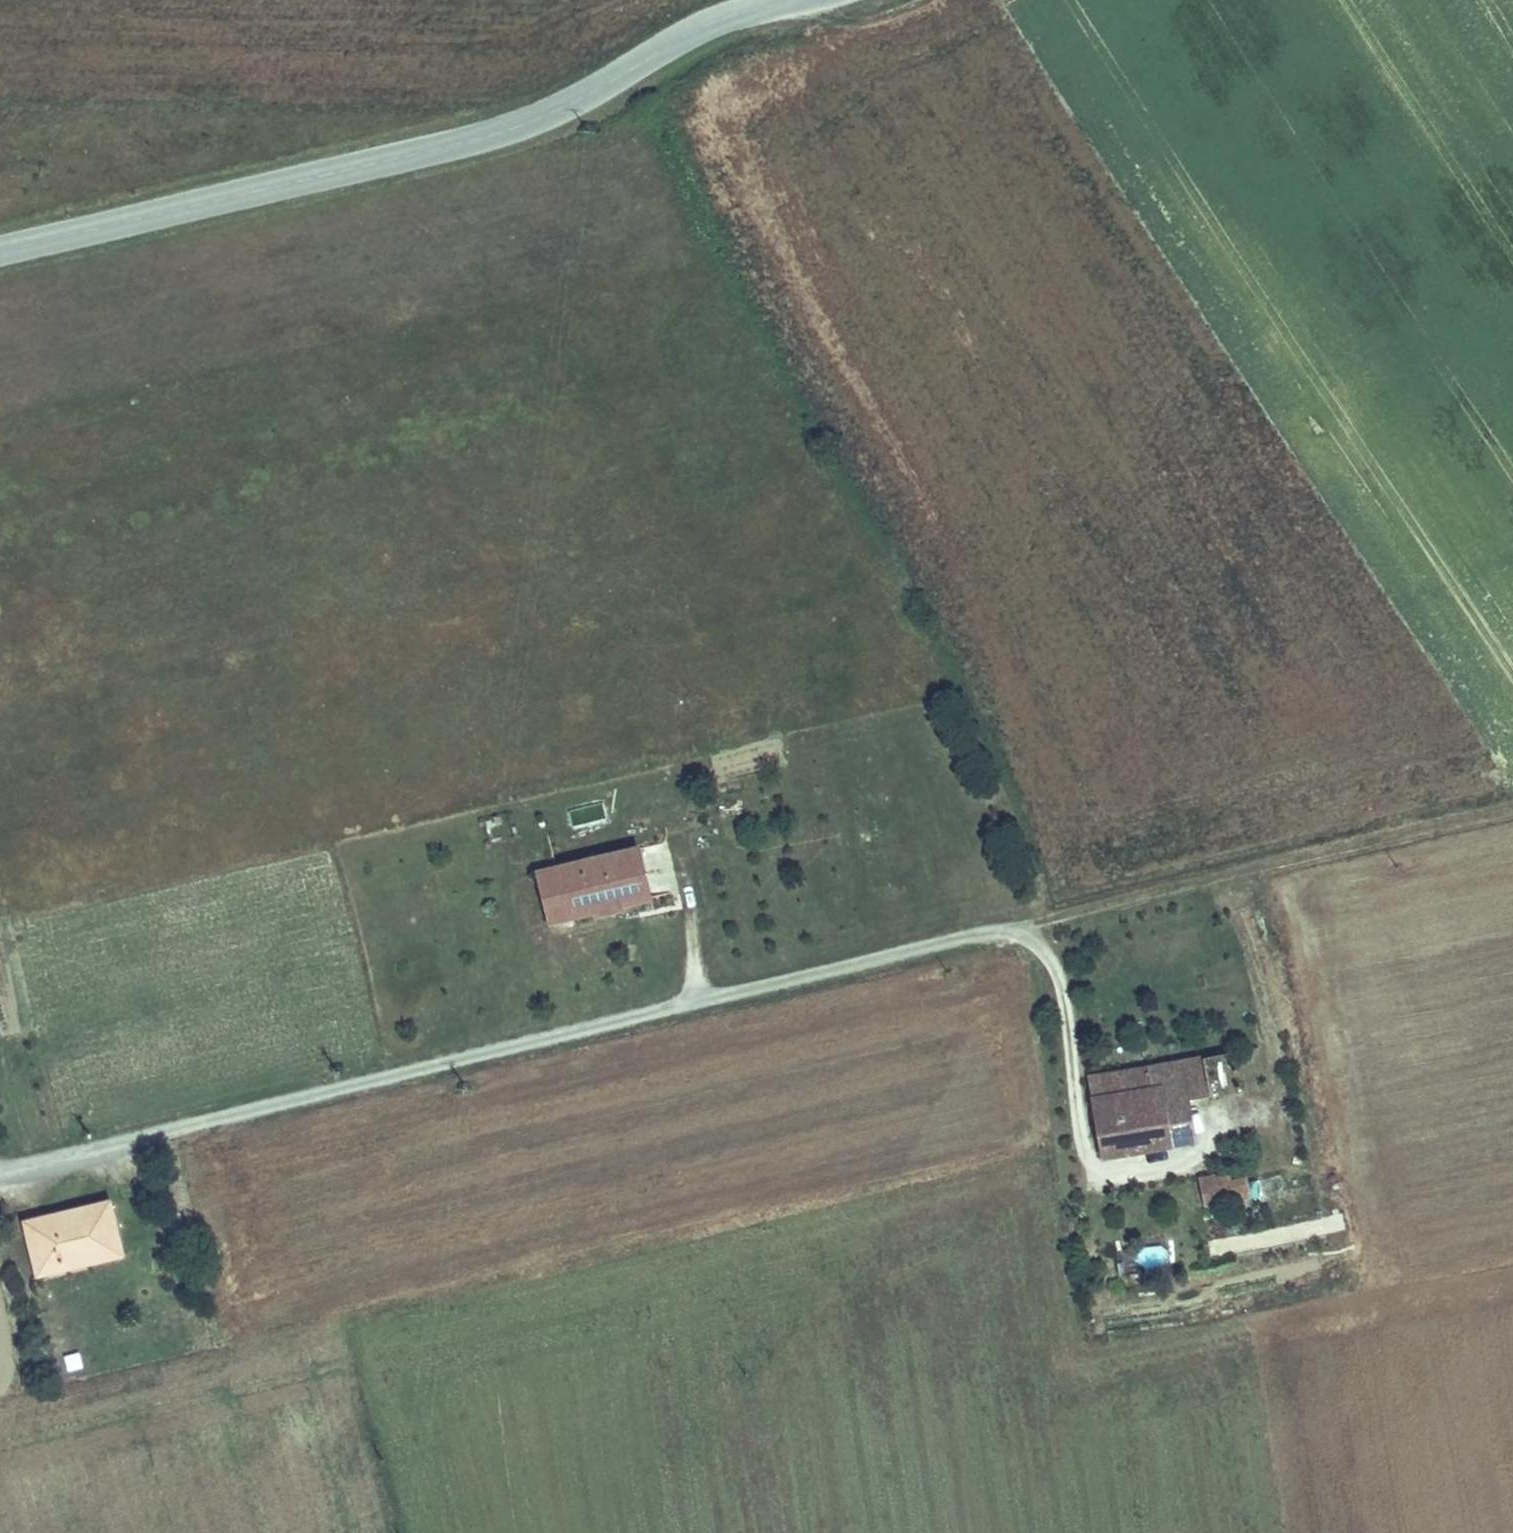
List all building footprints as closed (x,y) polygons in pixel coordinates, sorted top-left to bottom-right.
[(570,804),(570,826),(606,825),(605,803),(570,804)] [(553,871),(566,922),(594,914),(592,905),(622,898),(625,907),(652,900),(640,849),(553,871)] [(549,926),(566,922),(553,871),(537,875),(549,926)] [(622,898),(592,905),(594,914),(596,921),(626,913),(625,907),(622,898)] [(1194,1053),(1200,1092),(1228,1088),(1222,1049),(1194,1053)] [(1091,1100),(1100,1154),(1187,1141),(1180,1095),(1200,1092),(1194,1053),(1135,1062),(1139,1093),(1091,1100)] [(1226,1169),(1196,1175),(1202,1204),(1232,1197),(1226,1169)] [(98,1200),(22,1219),(25,1230),(101,1211),(98,1200)] [(113,1258),(101,1211),(25,1230),(35,1272),(66,1264),(64,1253),(74,1251),(78,1267),(113,1258)] [(1140,1267),(1168,1267),(1168,1246),(1140,1246),(1140,1267)]
